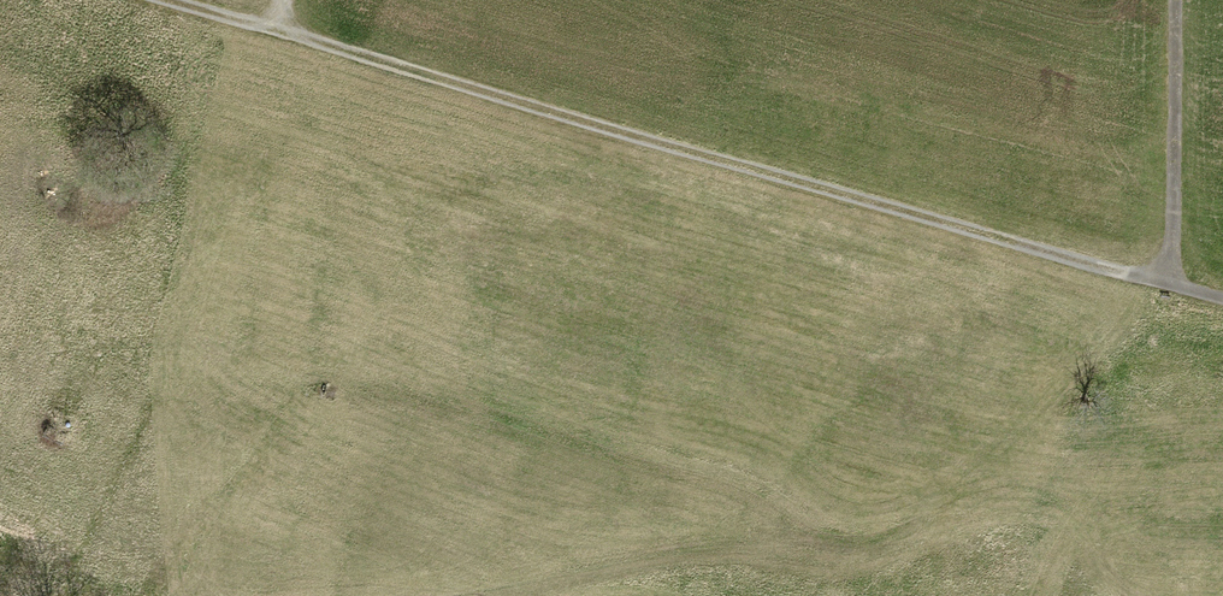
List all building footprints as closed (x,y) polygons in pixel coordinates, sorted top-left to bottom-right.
[(68,432),(49,422),(44,433),(63,442),(68,432)]
